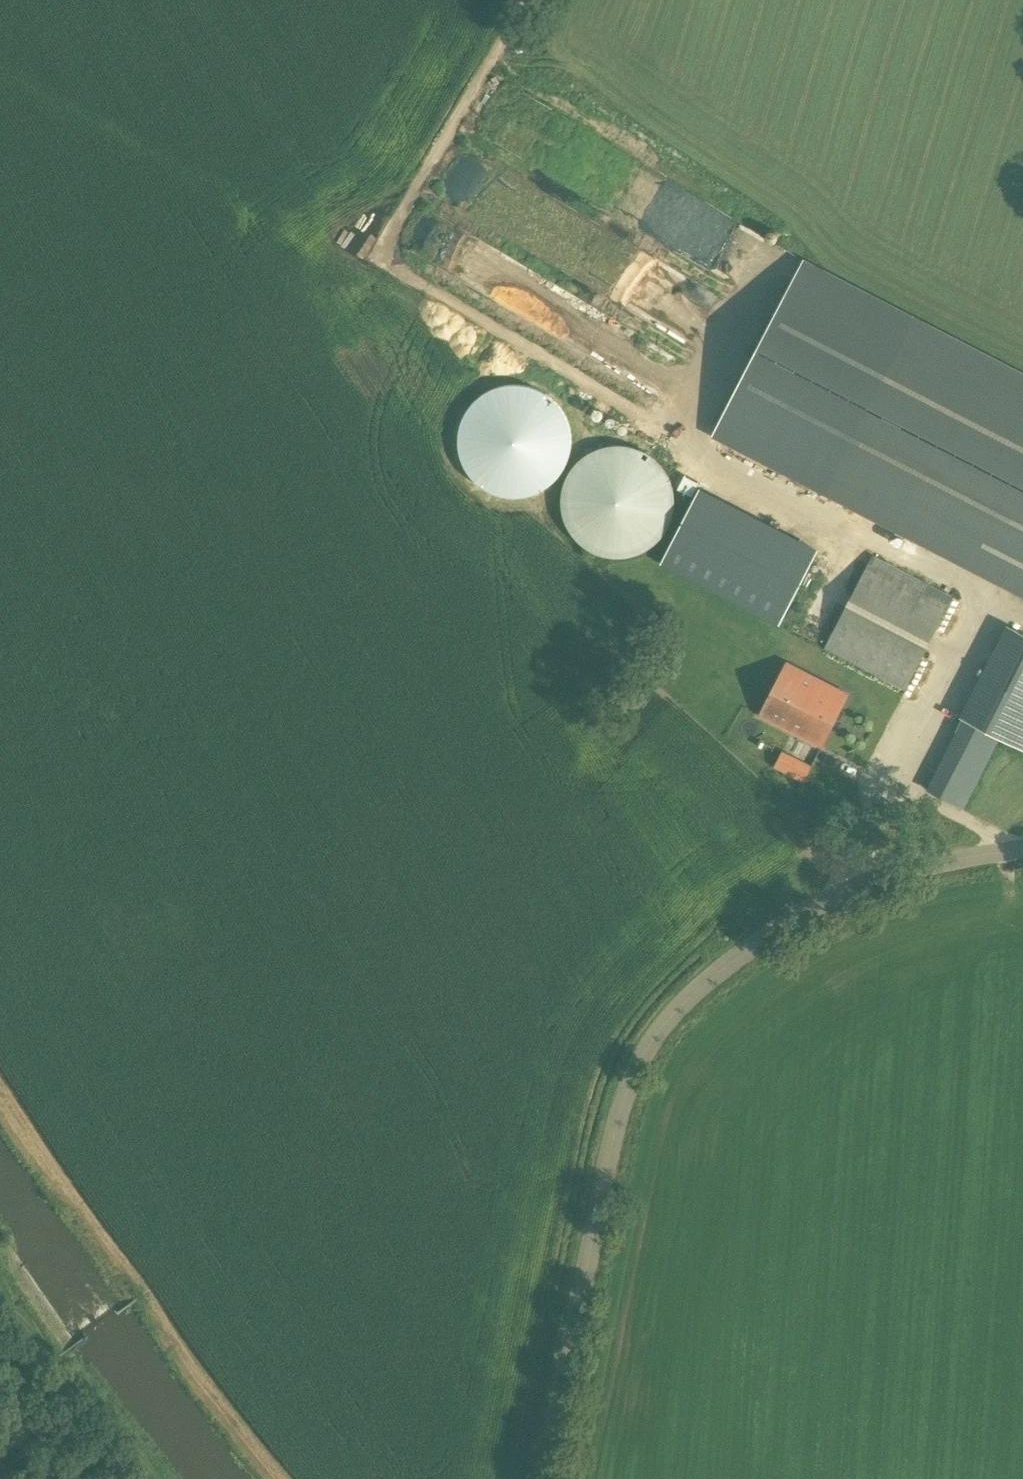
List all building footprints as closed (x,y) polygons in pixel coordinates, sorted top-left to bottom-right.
[(820,493),(1022,597),(1022,372),(912,315),(804,259),(712,437),(820,493)] [(671,483),(665,473),(659,465),(650,458),(641,452),(630,449),(619,448),(608,449),(598,452),(588,457),(580,464),(573,472),(567,482),(564,492),(563,503),(564,514),(567,525),(572,534),(579,543),(587,550),(597,555),(607,558),(618,560),(629,559),(640,556),(649,550),(658,544),(665,535),(670,526),(673,515),(675,504),(674,493),(671,483)] [(793,624),(829,544),(706,489),(670,568),(793,624)] [(823,650),(904,690),(954,596),(872,554),(832,632),(824,647),(823,650)] [(1022,679),(1022,633),(1012,627),(993,663),(1022,679)] [(847,691),(787,660),(759,714),(819,746),(847,691)] [(1001,735),(964,716),(936,771),(931,780),(927,788),(964,806),(978,781),(1001,735)] [(787,749),(779,767),(811,781),(819,763),(787,749)]
